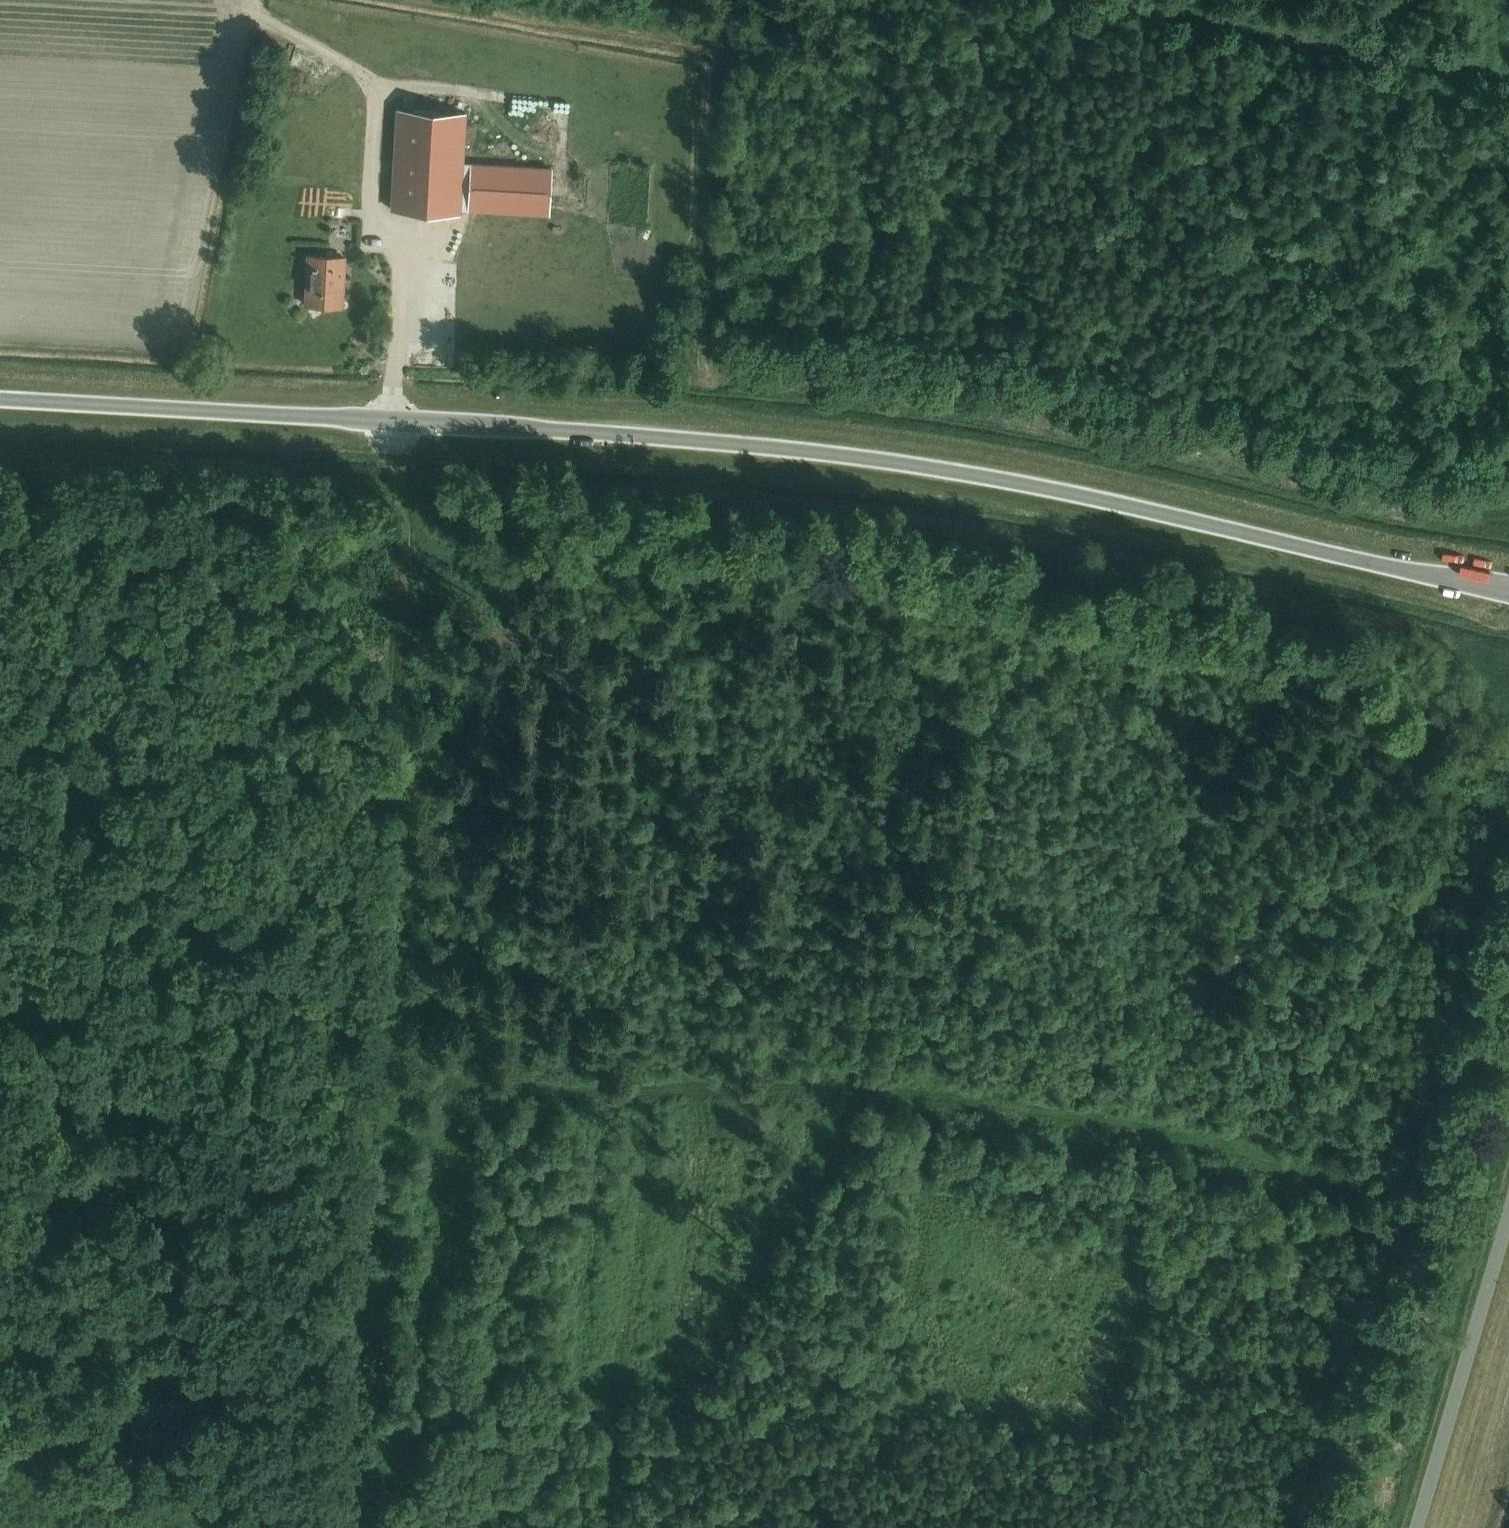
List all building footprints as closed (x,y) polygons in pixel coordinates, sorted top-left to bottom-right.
[(548,214),(551,168),(487,165),(490,115),(397,110),(391,209),(459,213),(460,209),(548,214)] [(342,306),(344,257),(307,255),(305,304),(342,306)]
